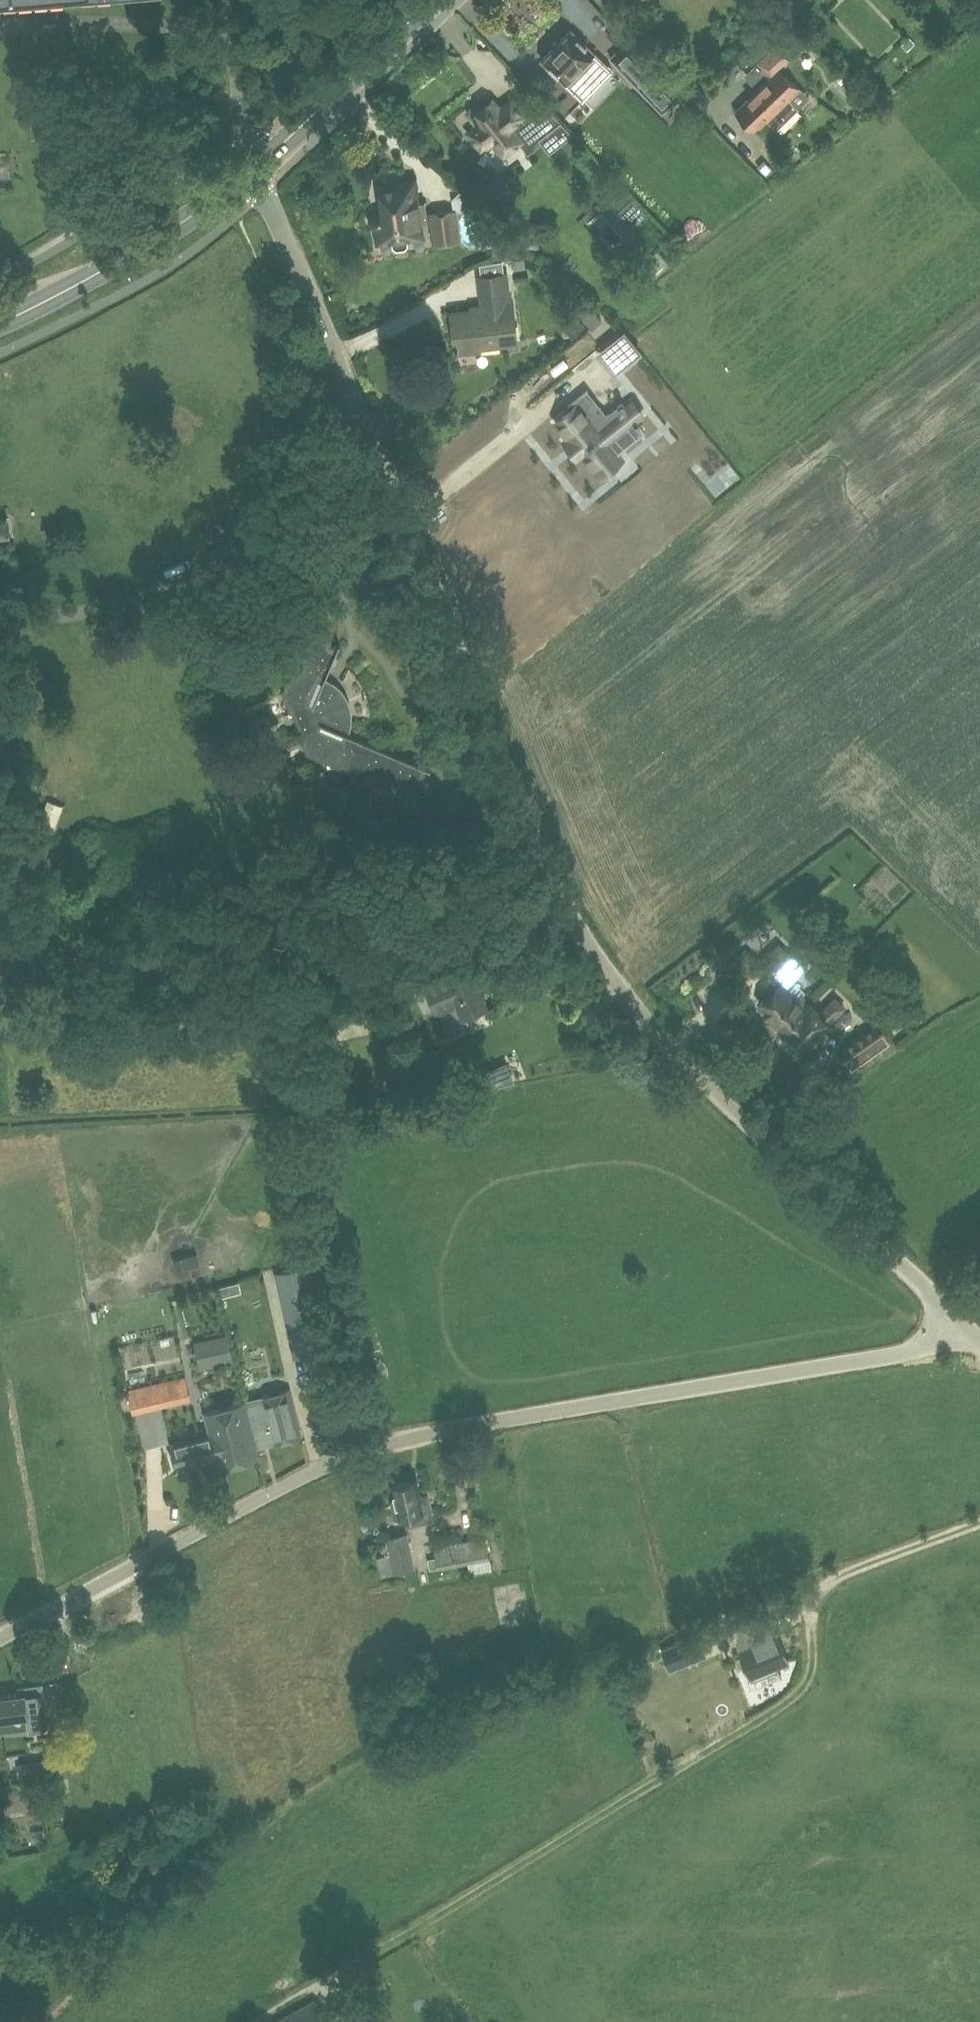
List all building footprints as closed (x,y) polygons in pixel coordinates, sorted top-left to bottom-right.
[(18,15),(18,0),(0,0),(0,16),(18,15)] [(570,29),(541,59),(564,82),(576,69),(587,80),(604,62),(570,29)] [(660,72),(627,39),(609,58),(641,90),(663,112),(682,94),(660,72)] [(757,61),(770,74),(735,110),(737,112),(737,116),(741,120),(745,120),(753,128),(765,116),(776,128),(798,107),(790,99),(801,88),(781,68),(790,59),(775,44),(757,61)] [(497,105),(491,98),(482,105),(480,104),(478,103),(476,103),(474,104),(472,106),(471,107),(471,109),(470,112),(471,114),(478,123),(467,131),(480,148),(491,139),(504,157),(527,140),(515,124),(528,114),(512,93),(497,105)] [(379,211),(375,212),(374,213),(372,215),(371,218),(372,221),(372,223),(374,225),(376,226),(378,240),(392,238),(393,243),(396,246),(404,245),(407,242),(406,237),(420,235),(413,182),(403,183),(402,182),(380,185),(384,211),(379,211)] [(648,215),(625,188),(611,200),(619,209),(618,210),(633,228),(648,215)] [(453,210),(430,213),(434,243),(458,239),(453,210)] [(451,312),(455,351),(458,351),(458,347),(476,345),(516,341),(512,299),(509,299),(506,273),(479,276),(483,309),(451,312)] [(584,326),(574,315),(561,327),(570,338),(584,326)] [(624,331),(601,349),(616,368),(638,350),(624,331)] [(570,432),(567,434),(579,449),(582,446),(597,465),(618,447),(609,436),(636,413),(623,397),(608,409),(588,384),(570,399),(574,403),(557,416),(570,432)] [(6,517),(0,518),(0,534),(8,533),(6,517)] [(330,644),(332,640),(326,626),(306,634),(281,692),(290,712),(292,711),(300,732),(298,733),(306,753),(413,798),(433,790),(427,776),(423,774),(426,767),(430,769),(430,768),(346,732),(349,722),(349,711),(346,701),(341,692),(333,685),(324,679),(339,643),(338,643),(337,647),(330,644)] [(865,940),(858,933),(850,942),(856,948),(865,940)] [(778,984),(759,1002),(783,1026),(781,1028),(782,1028),(808,1001),(802,994),(796,1000),(785,988),(798,974),(785,962),(771,976),(778,984)] [(463,1013),(487,1003),(474,974),(454,983),(449,972),(424,982),(436,1010),(458,1001),(463,1013)] [(819,1012),(808,1001),(782,1028),(801,1048),(829,1022),(828,1021),(844,1006),(835,997),(819,1012)] [(880,1018),(836,1049),(853,1073),(897,1043),(880,1018)] [(487,1088),(495,1086),(488,1069),(481,1072),(487,1088)] [(197,1253),(175,1259),(178,1269),(199,1264),(197,1253)] [(307,1264),(274,1271),(294,1357),(327,1350),(307,1264)] [(227,1336),(186,1345),(191,1369),(232,1360),(227,1336)] [(185,1380),(128,1392),(132,1412),(189,1400),(185,1380)] [(205,1412),(211,1434),(212,1440),(212,1439),(217,1456),(216,1456),(219,1467),(258,1456),(254,1443),(272,1439),(273,1442),(300,1435),(288,1390),(261,1397),(268,1426),(251,1431),(244,1402),(205,1412)] [(211,1434),(172,1445),(174,1453),(171,1454),(174,1465),(177,1465),(177,1467),(216,1456),(217,1456),(212,1439),(212,1440),(211,1434)] [(406,1526),(429,1520),(426,1510),(431,1509),(427,1493),(420,1494),(416,1479),(391,1485),(394,1501),(390,1502),(394,1518),(403,1515),(406,1526)] [(389,1552),(377,1555),(381,1575),(394,1572),(394,1573),(413,1568),(405,1533),(386,1538),(389,1552)] [(437,1567),(437,1568),(489,1558),(485,1538),(433,1548),(435,1557),(427,1558),(429,1568),(437,1567)] [(750,1676),(788,1660),(770,1613),(731,1628),(750,1676)] [(705,1652),(697,1632),(661,1646),(669,1667),(705,1652)] [(27,1714),(29,1728),(48,1726),(44,1700),(43,1700),(41,1684),(18,1686),(19,1692),(0,1695),(0,1717),(27,1714)] [(274,2021),(327,2021),(314,1999),(274,2021)]
